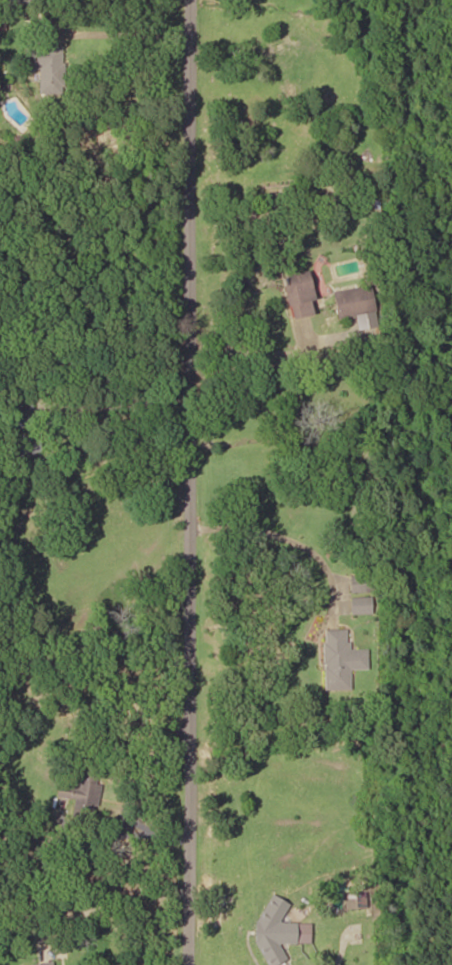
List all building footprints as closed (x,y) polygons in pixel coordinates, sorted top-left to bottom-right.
[(38,68),(38,93),(62,93),(62,44),(27,44),(27,68),(38,68)] [(354,192),(368,191),(367,178),(353,180),(354,192)] [(280,277),(289,319),(316,313),(307,271),(280,277)] [(336,317),(374,310),(369,284),(332,291),(336,317)] [(375,592),(375,574),(349,574),(349,592),(375,592)] [(349,614),(371,614),(371,597),(349,597),(349,614)] [(346,628),(322,629),(323,689),(350,689),(349,668),(367,668),(367,648),(347,649),(346,628)] [(74,799),(71,815),(92,820),(99,783),(95,783),(98,769),(75,764),(71,785),(58,782),(55,795),(74,799)] [(273,943),(293,943),(293,921),(273,921),(273,943)]
